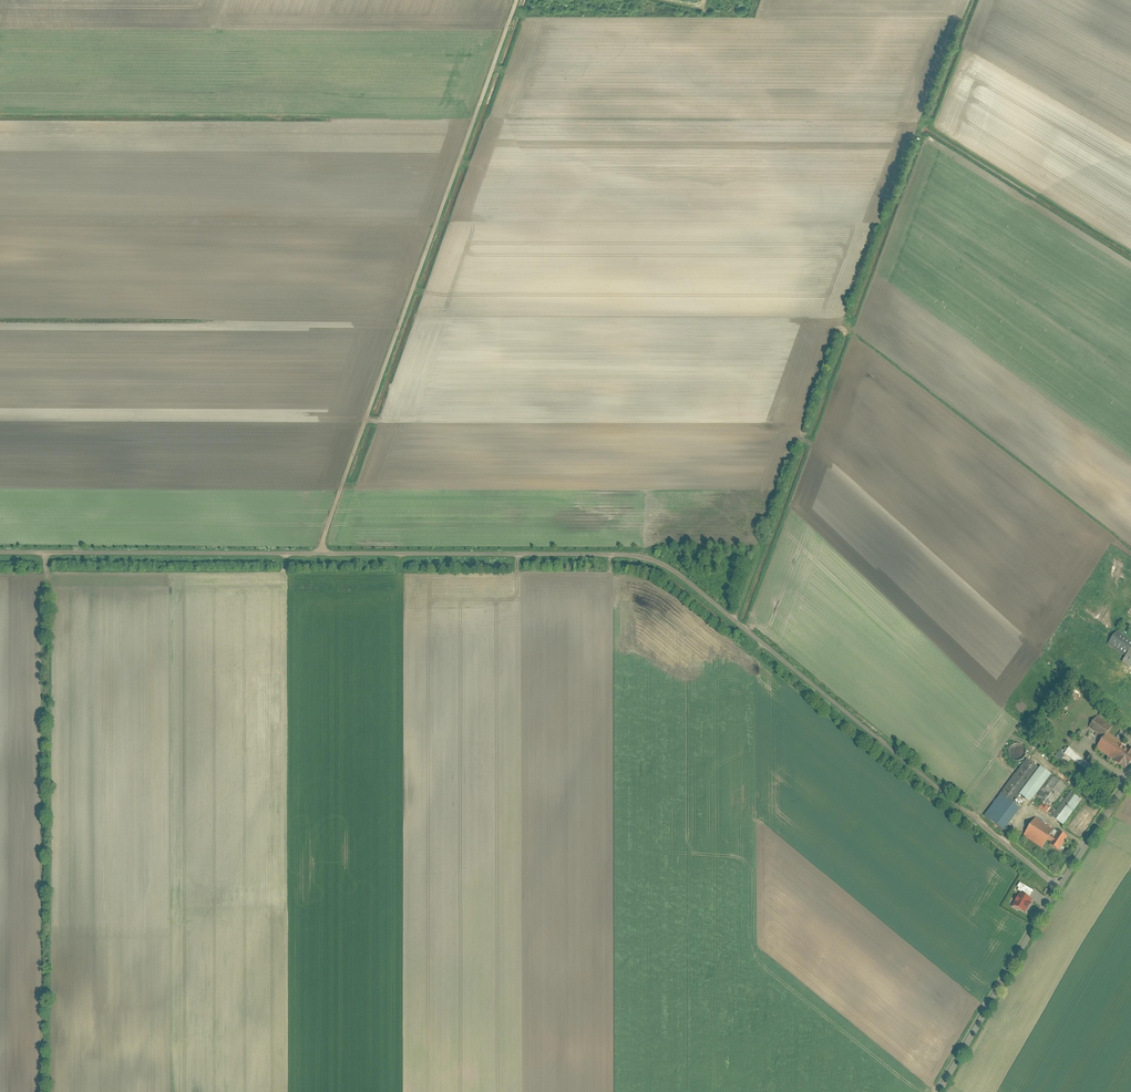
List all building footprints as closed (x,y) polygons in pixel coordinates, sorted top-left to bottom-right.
[(1117,632),(1109,645),(1129,657),(1130,654),(1130,641),(1117,632)] [(1093,713),(1084,725),(1100,736),(1103,731),(1108,723),(1093,713)] [(1103,731),(1100,736),(1092,748),(1121,768),(1130,753),(1130,750),(1103,731)] [(1017,742),(1015,741),(1012,740),(1009,741),(1008,742),(1006,744),(1005,746),(1004,748),(1005,751),(1007,754),(1009,756),(1012,757),(1015,756),(1017,755),(1019,753),(1021,749),(1020,746),(1019,744),(1017,742)] [(1063,751),(1087,771),(1092,766),(1067,746),(1063,751)] [(1061,761),(1065,756),(1060,751),(1056,756),(1061,761)] [(1034,767),(1021,757),(978,814),(999,829),(1015,808),(1007,803),(1014,793),(1034,767)] [(1034,767),(1014,793),(1024,801),(1045,773),(1035,765),(1034,767)] [(1051,809),(1068,786),(1053,776),(1036,799),(1043,803),(1038,809),(1047,815),(1051,809)] [(1079,800),(1068,791),(1049,817),(1060,825),(1079,800)] [(1053,831),(1034,818),(1022,835),(1042,848),(1053,831)] [(1058,853),(1067,838),(1057,832),(1048,846),(1058,853)] [(1023,912),(1032,897),(1021,891),(1013,906),(1023,912)]
